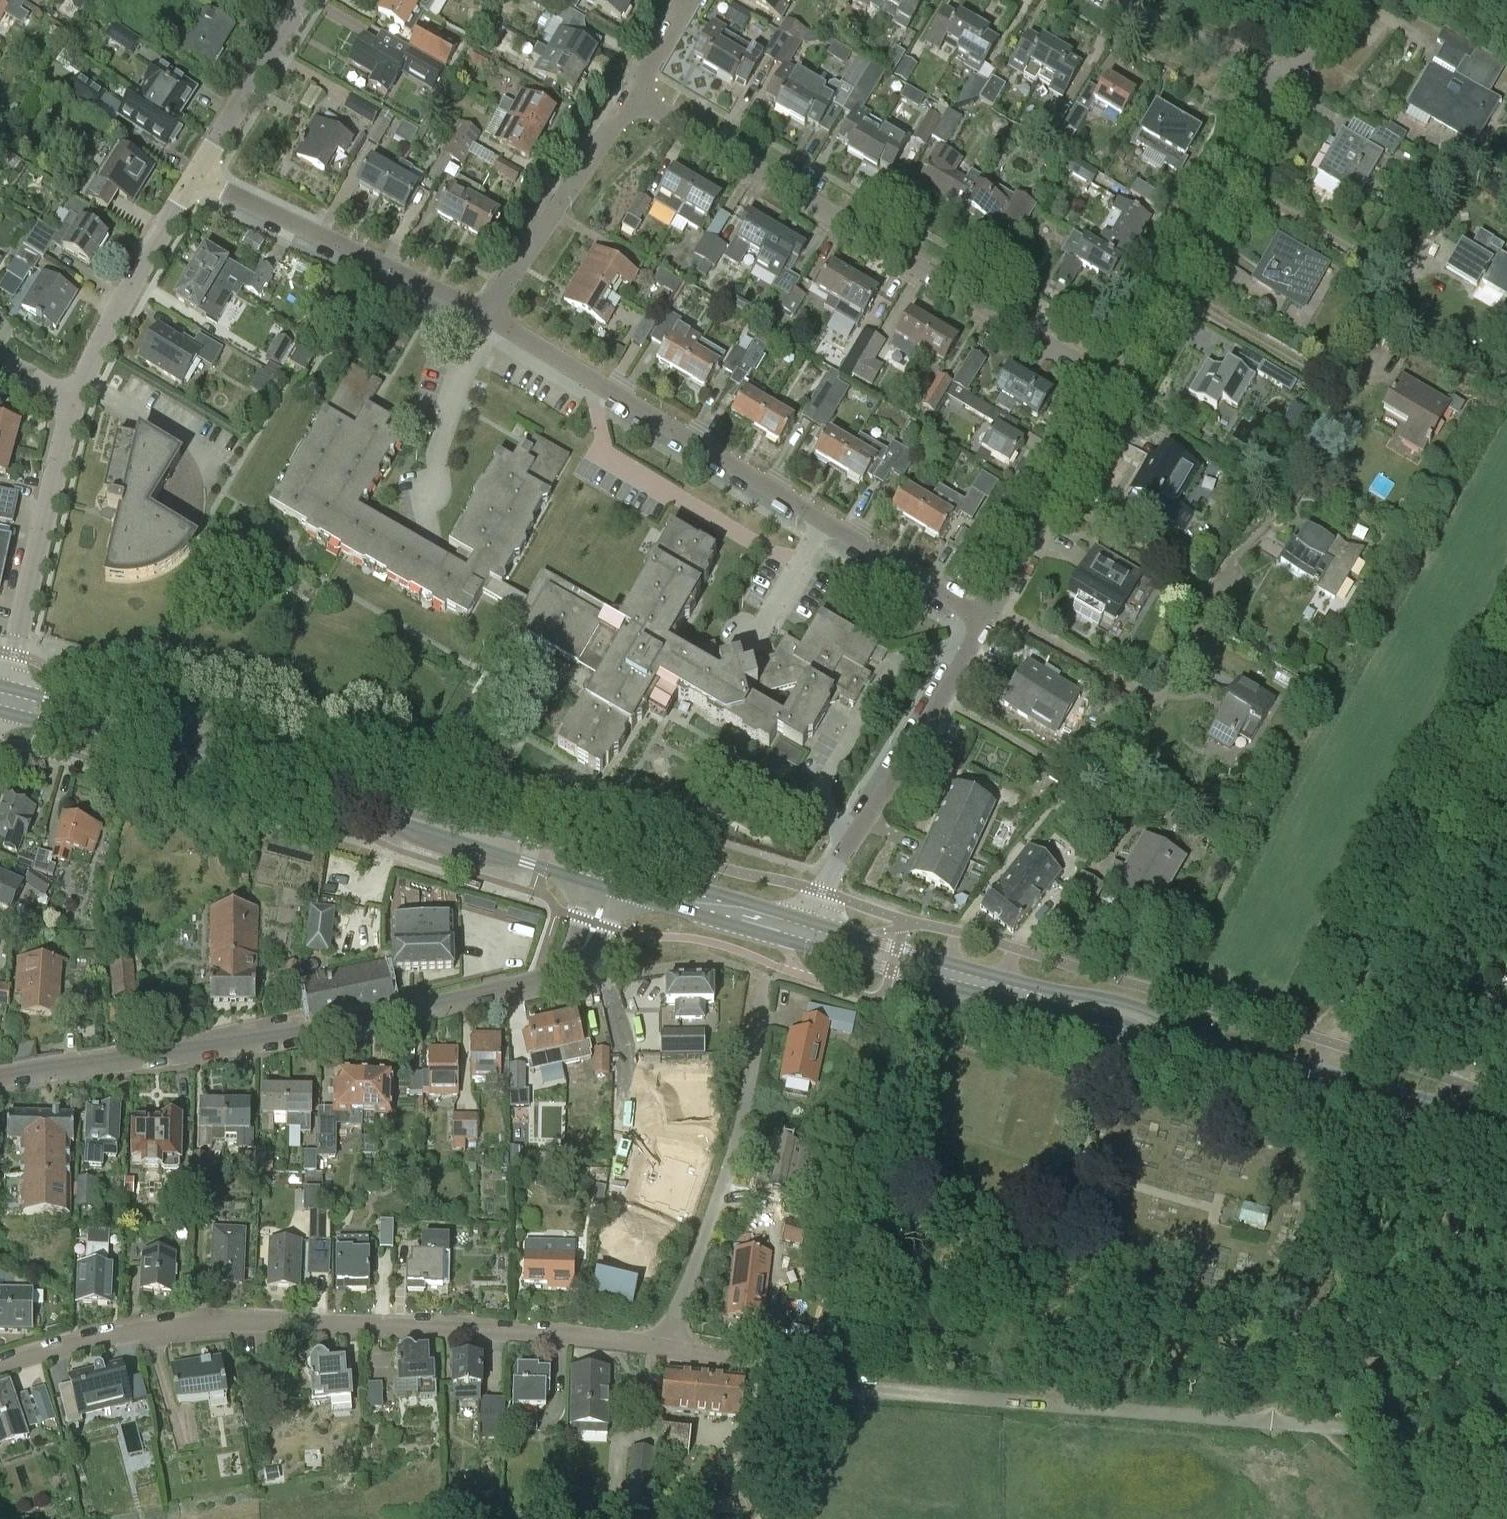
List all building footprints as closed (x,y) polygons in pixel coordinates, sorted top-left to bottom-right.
[(2,17),(13,24),(24,6),(14,0),(0,0),(0,20),(2,17)] [(215,0),(194,0),(209,9),(215,0)] [(416,27),(419,22),(424,13),(401,0),(387,0),(378,15),(412,35),(412,34),(417,36),(412,45),(447,65),(456,50),(421,30),(416,27)] [(424,13),(428,15),(436,0),(401,0),(424,13)] [(547,13),(553,2),(549,0),(534,0),(532,4),(547,13)] [(580,0),(558,0),(575,10),(580,0)] [(632,0),(585,0),(620,20),(632,0)] [(786,9),(776,3),(778,0),(749,0),(781,18),(786,9)] [(824,5),(832,10),(838,1),(836,0),(827,0),(824,5)] [(853,1),(866,8),(867,6),(881,14),(889,0),(854,0),(853,1)] [(924,0),(889,0),(881,14),(895,22),(893,24),(905,31),(924,0)] [(745,26),(751,16),(734,5),(728,16),(745,26)] [(595,51),(601,41),(579,29),(584,20),(563,8),(558,17),(565,21),(548,50),(539,45),(538,47),(584,73),(596,51),(595,51)] [(209,68),(233,28),(206,11),(190,37),(160,19),(149,36),(183,57),(185,53),(209,68)] [(956,17),(946,11),(926,44),(938,51),(946,38),(959,46),(974,22),(959,13),(956,17)] [(799,44),(806,32),(786,20),(780,31),(785,34),(789,37),(799,44)] [(717,75),(737,41),(723,33),(725,30),(713,22),(693,55),(704,62),(702,66),(717,75)] [(977,74),(997,41),(986,35),(988,31),(974,22),(959,46),(960,47),(953,57),(967,66),(966,67),(977,74)] [(489,36),(494,27),(486,24),(481,33),(489,36)] [(131,56),(139,43),(115,27),(107,40),(131,56)] [(1474,87),(1480,90),(1492,68),(1497,60),(1442,29),(1437,38),(1435,41),(1444,46),(1437,60),(1440,61),(1435,70),(1471,91),(1474,87)] [(778,56),(779,55),(784,46),(789,37),(785,34),(780,31),(778,30),(766,50),(778,56)] [(1039,41),(1029,35),(1009,68),(1035,84),(1038,79),(1037,79),(1056,47),(1041,38),(1039,41)] [(789,61),(799,44),(789,37),(784,46),(779,55),(789,61)] [(405,65),(406,63),(405,63),(364,39),(351,62),(377,77),(371,87),(386,96),(401,71),(405,65)] [(750,49),(737,41),(717,75),(731,83),(734,79),(745,86),(764,53),(752,46),(750,49)] [(571,94),(584,73),(538,47),(533,55),(542,60),(534,73),(545,79),(571,94)] [(1061,99),(1080,66),(1069,60),(1071,56),(1056,47),(1037,79),(1038,79),(1051,88),(1049,92),(1061,99)] [(892,77),(905,54),(895,48),(881,70),(892,77)] [(491,75),(497,63),(475,50),(468,62),(491,75)] [(405,65),(401,71),(440,94),(452,74),(412,51),(405,63),(406,63),(405,65)] [(853,92),(869,64),(859,57),(840,87),(835,83),(830,85),(827,90),(810,80),(789,117),(804,126),(806,122),(817,128),(831,104),(842,110),(852,92),(853,92)] [(905,85),(917,65),(905,58),(893,77),(905,85)] [(865,100),(881,74),(870,67),(871,65),(869,64),(853,92),(865,100)] [(789,117),(810,80),(784,65),(765,98),(776,104),(773,108),(789,117)] [(1500,101),(1480,90),(1474,87),(1471,91),(1435,70),(1428,67),(1421,80),(1424,81),(1409,106),(1472,142),(1471,144),(1472,144),(1488,116),(1490,118),(1499,102),(1499,103),(1500,101)] [(194,92),(157,68),(155,72),(151,69),(143,82),(147,85),(145,88),(146,88),(140,96),(140,97),(175,120),(176,119),(194,92)] [(954,107),(977,101),(986,85),(971,77),(954,107)] [(91,117),(105,96),(78,78),(65,99),(91,117)] [(992,109),(1006,86),(992,78),(979,101),(992,109)] [(1135,94),(1108,78),(1100,92),(1088,85),(1059,135),(1070,142),(1075,134),(1094,101),(1121,117),(1135,94)] [(928,100),(937,105),(943,96),(933,90),(928,100)] [(847,152),(862,160),(882,126),(868,119),(870,116),(859,109),(865,100),(853,92),(842,110),(852,117),(838,141),(849,147),(847,152)] [(175,120),(140,97),(140,96),(136,93),(120,118),(165,148),(169,142),(172,144),(181,131),(177,129),(181,123),(176,120),(176,119),(175,120)] [(554,112),(521,93),(514,105),(509,102),(504,100),(497,111),(507,117),(541,136),(554,112)] [(382,112),(352,95),(344,109),(374,126),(366,140),(368,141),(385,112),(383,111),(382,112)] [(1056,132),(1068,111),(1057,105),(1045,126),(1056,132)] [(1184,123),(1157,107),(1137,141),(1148,147),(1142,157),(1161,169),(1165,163),(1176,169),(1198,132),(1195,130),(1198,125),(1187,118),(1184,123)] [(946,146),(962,120),(947,111),(931,138),(946,146)] [(378,147),(394,118),(385,112),(368,141),(378,147)] [(925,146),(940,119),(929,112),(913,139),(925,146)] [(528,159),(541,136),(507,117),(494,140),(505,146),(528,159)] [(345,156),(353,142),(316,121),(302,145),(302,147),(296,157),(325,173),(337,152),(345,156)] [(993,131),(993,132),(993,133),(994,133),(994,134),(994,135),(995,135),(995,136),(996,136),(996,137),(997,137),(998,137),(999,138),(1000,138),(1001,138),(1002,138),(1003,138),(1003,137),(1004,137),(1005,137),(1005,136),(1006,136),(1007,135),(1007,134),(1008,134),(1008,133),(1009,132),(1009,131),(1009,130),(1009,129),(1009,128),(1009,127),(1008,126),(1008,125),(1007,125),(1007,124),(1006,124),(1006,123),(1005,123),(1004,122),(1003,122),(1002,122),(1002,121),(1001,121),(1000,121),(999,122),(998,122),(997,122),(996,123),(995,124),(994,125),(993,126),(993,127),(993,128),(993,129),(993,130),(993,131)] [(473,146),(479,135),(458,123),(452,134),(462,140),(473,146)] [(1019,149),(1029,132),(1015,124),(1005,141),(1019,149)] [(889,144),(877,137),(883,127),(882,126),(862,160),(877,169),(879,165),(889,171),(909,139),(897,132),(889,144)] [(1388,126),(1384,133),(1400,142),(1401,142),(1405,135),(1388,126)] [(1392,155),(1400,142),(1384,133),(1377,128),(1369,142),(1392,155)] [(1357,197),(1382,155),(1340,131),(1316,173),(1357,197)] [(451,160),(462,140),(452,134),(440,154),(451,160)] [(1047,144),(1051,137),(1046,134),(1042,141),(1047,144)] [(461,166),(473,146),(462,140),(451,160),(461,166)] [(132,203),(152,169),(118,147),(87,198),(107,210),(117,194),(132,203)] [(958,159),(937,147),(917,182),(962,209),(975,187),(981,176),(969,170),(963,181),(950,173),(958,159)] [(1125,154),(1119,151),(1115,158),(1121,161),(1125,154)] [(1091,187),(1098,175),(1072,159),(1064,171),(1091,187)] [(380,199),(395,175),(393,174),(371,161),(357,186),(380,199)] [(514,183),(520,173),(500,161),(494,171),(514,183)] [(403,212),(417,188),(406,181),(413,169),(401,162),(393,174),(395,175),(380,199),(403,212)] [(673,170),(653,203),(676,217),(682,207),(696,184),(673,170)] [(1048,191),(1056,179),(1048,175),(1041,187),(1048,191)] [(1019,227),(1035,200),(1016,189),(1012,195),(981,176),(975,187),(962,209),(972,215),(974,211),(991,221),(983,235),(994,241),(1006,220),(1019,227)] [(475,203),(481,190),(457,177),(451,190),(436,216),(460,229),(474,203),(475,203)] [(1156,208),(1162,197),(1136,181),(1129,192),(1156,208)] [(683,207),(676,219),(688,226),(698,232),(719,198),(696,184),(682,207),(683,207)] [(627,216),(628,217),(622,227),(635,235),(641,225),(638,223),(651,202),(639,195),(627,216)] [(108,237),(82,221),(90,209),(72,198),(64,212),(70,215),(58,234),(38,223),(25,246),(44,258),(54,244),(91,266),(108,237)] [(1122,263),(1147,220),(1114,200),(1110,208),(1123,215),(1110,237),(1103,232),(1094,247),(1122,263)] [(498,215),(475,203),(474,203),(460,229),(483,242),(498,215)] [(738,241),(736,239),(724,259),(738,267),(748,250),(759,257),(760,255),(774,231),(747,215),(739,228),(744,231),(738,241)] [(760,255),(759,257),(761,258),(755,267),(777,280),(772,289),(786,297),(779,309),(782,311),(794,290),(800,281),(789,275),(805,250),(797,245),(774,231),(760,255)] [(1480,232),(1465,259),(1456,254),(1448,266),(1446,265),(1445,268),(1447,269),(1448,269),(1478,285),(1473,294),(1501,310),(1506,300),(1506,248),(1480,232)] [(696,273),(716,241),(705,235),(693,255),(695,257),(688,268),(696,273)] [(1327,269),(1278,240),(1279,239),(1278,238),(1253,279),(1252,278),(1251,280),(1301,309),(1324,269),(1326,270),(1327,269)] [(713,268),(726,247),(716,241),(696,273),(705,278),(712,267),(713,268)] [(1122,263),(1094,247),(1087,242),(1075,262),(1068,258),(1056,279),(1068,286),(1080,265),(1107,281),(1113,271),(1116,273),(1122,263)] [(33,272),(42,259),(24,247),(15,260),(33,272)] [(627,286),(634,274),(593,249),(577,275),(607,292),(615,279),(627,286)] [(201,258),(191,274),(222,292),(232,297),(236,300),(243,289),(246,291),(253,280),(246,275),(212,255),(208,262),(201,258)] [(854,280),(831,266),(824,276),(819,273),(811,287),(816,290),(829,298),(823,308),(833,314),(854,280)] [(259,298),(273,274),(261,267),(253,280),(246,291),(259,298)] [(682,284),(660,271),(653,282),(675,295),(682,284)] [(55,329),(76,296),(42,274),(21,307),(55,329)] [(191,274),(175,301),(206,319),(216,325),(232,297),(222,292),(191,274)] [(603,326),(611,314),(599,306),(607,292),(577,275),(562,300),(603,326)] [(856,328),(862,317),(877,293),(854,280),(833,314),(856,328)] [(792,317),(805,296),(794,290),(782,311),(792,317)] [(895,337),(889,348),(912,362),(919,351),(933,327),(910,313),(895,337)] [(680,323),(665,314),(650,339),(663,347),(655,361),(679,376),(700,341),(677,327),(680,323)] [(640,348),(656,323),(645,317),(630,342),(640,348)] [(933,327),(919,351),(942,365),(956,341),(933,327)] [(191,348),(158,328),(148,345),(146,344),(139,355),(141,356),(139,361),(181,387),(201,355),(215,363),(223,351),(199,336),(191,348)] [(863,330),(850,351),(837,374),(841,377),(847,381),(873,337),(863,330)] [(279,367),(292,344),(278,337),(265,359),(279,367)] [(857,363),(847,381),(855,386),(858,379),(871,387),(883,368),(874,362),(885,344),(873,337),(857,363)] [(703,390),(724,356),(700,341),(679,376),(703,390)] [(745,354),(732,376),(733,376),(731,380),(741,386),(732,400),(737,403),(729,416),(754,430),(768,406),(761,402),(766,394),(745,381),(747,378),(748,379),(766,348),(755,341),(747,355),(745,354)] [(617,347),(614,352),(613,354),(620,359),(622,356),(625,352),(617,347)] [(722,369),(732,376),(745,354),(735,348),(722,369)] [(305,375),(314,360),(299,351),(290,367),(305,375)] [(965,393),(984,362),(972,354),(953,385),(952,386),(965,393)] [(1255,376),(1227,360),(1221,369),(1207,361),(1188,393),(1216,409),(1222,398),(1238,407),(1255,376)] [(1297,383),(1263,363),(1256,374),(1291,394),(1297,383)] [(270,391),(281,373),(271,367),(260,385),(270,391)] [(390,453),(393,452),(400,441),(386,432),(392,422),(373,411),(368,409),(382,384),(352,367),(325,412),(324,411),(317,423),(317,427),(306,447),(303,447),(290,469),(291,472),(279,492),(276,493),(269,505),(308,527),(306,531),(317,538),(320,537),(341,549),(342,552),(363,564),(366,563),(386,575),(387,578),(408,591),(411,590),(432,601),(433,605),(444,611),(447,608),(467,619),(483,592),(506,606),(498,619),(578,665),(584,654),(605,666),(606,670),(597,687),(593,687),(589,694),(586,692),(582,698),(583,703),(573,721),(569,722),(562,734),(563,738),(557,748),(577,759),(576,759),(600,773),(606,764),(608,765),(613,756),(618,755),(625,743),(624,738),(628,731),(631,733),(637,722),(641,721),(660,688),(684,702),(689,701),(706,711),(707,717),(719,723),(724,722),(741,732),(742,737),(755,743),(759,742),(768,748),(777,733),(802,748),(807,739),(812,738),(829,708),(828,703),(833,695),(853,707),(871,677),(863,673),(878,647),(820,613),(800,647),(785,638),(773,658),(741,666),(739,659),(711,667),(707,651),(683,657),(682,653),(672,647),(675,642),(674,637),(684,620),(689,619),(696,607),(695,602),(700,592),(694,588),(698,581),(705,585),(709,578),(707,574),(712,565),(709,563),(715,553),(699,543),(698,544),(669,528),(665,534),(667,539),(656,557),(652,558),(643,573),(645,582),(625,616),(621,618),(543,572),(526,600),(502,586),(505,580),(504,576),(514,559),(519,557),(526,546),(525,541),(533,526),(532,521),(542,504),(547,503),(551,496),(548,494),(569,458),(534,437),(527,449),(522,446),(513,462),(498,453),(494,460),(495,465),(485,482),(480,483),(473,495),(474,500),(466,515),(467,519),(457,537),(452,538),(448,544),(458,550),(451,563),(358,509),(364,499),(367,498),(379,477),(378,473),(390,453)] [(837,374),(831,371),(828,376),(826,376),(801,417),(811,423),(837,382),(841,377),(837,374)] [(1001,396),(995,406),(1010,414),(1015,405),(1036,418),(1050,395),(1014,374),(1009,371),(1003,382),(1008,384),(1001,396)] [(933,413),(951,383),(940,376),(922,406),(933,413)] [(1448,406),(1401,379),(1383,410),(1384,410),(1386,408),(1412,423),(1402,440),(1422,452),(1446,409),(1458,416),(1464,404),(1452,398),(1448,406)] [(836,472),(851,447),(824,431),(849,389),(837,382),(811,423),(821,429),(814,441),(820,445),(812,457),(836,472)] [(965,393),(952,386),(953,385),(952,385),(947,392),(963,402),(961,406),(988,422),(994,411),(965,393)] [(778,445),(792,421),(768,406),(754,430),(778,445)] [(11,452),(17,427),(0,422),(0,449),(11,452)] [(979,450),(980,450),(975,459),(985,466),(991,457),(1007,467),(1022,442),(994,426),(979,450)] [(123,505),(113,503),(109,503),(107,507),(108,511),(112,513),(110,522),(119,524),(108,569),(127,574),(125,581),(129,580),(138,579),(143,579),(147,577),(151,576),(155,575),(159,573),(163,571),(167,568),(171,566),(174,563),(178,560),(181,557),(176,554),(186,537),(146,513),(179,459),(139,434),(139,442),(117,437),(103,495),(124,500),(123,505)] [(886,452),(859,436),(852,448),(851,447),(836,472),(860,486),(866,477),(872,480),(881,466),(890,471),(904,450),(892,443),(886,452)] [(4,476),(11,452),(0,449),(0,475),(4,476)] [(1147,474),(1141,471),(1130,490),(1168,512),(1163,520),(1184,532),(1195,513),(1175,501),(1180,492),(1183,494),(1197,469),(1162,449),(1147,474)] [(903,479),(916,457),(904,450),(890,471),(903,479)] [(1290,485),(1281,480),(1272,495),(1280,500),(1290,485)] [(913,526),(927,502),(903,487),(888,511),(913,526)] [(18,496),(0,492),(0,522),(12,525),(18,496)] [(972,520),(985,499),(973,492),(960,513),(972,520)] [(937,541),(952,517),(927,502),(913,526),(937,541)] [(1333,545),(1335,544),(1320,533),(1306,528),(1297,544),(1293,542),(1295,539),(1293,538),(1276,566),(1278,567),(1281,563),(1318,585),(1316,589),(1334,599),(1362,550),(1342,545),(1340,548),(1333,545)] [(1096,627),(1101,617),(1112,623),(1136,582),(1091,556),(1067,598),(1075,602),(1070,612),(1096,627)] [(1054,735),(1078,694),(1028,666),(1005,706),(1054,735)] [(1250,744),(1259,728),(1275,701),(1238,680),(1225,702),(1228,704),(1210,734),(1227,744),(1233,734),(1250,744)] [(1128,720),(1133,711),(1124,706),(1119,715),(1128,720)] [(778,739),(771,752),(795,766),(803,753),(778,739)] [(968,862),(993,807),(951,788),(926,843),(968,862)] [(36,810),(7,798),(0,815),(0,832),(9,836),(4,849),(16,853),(23,837),(25,838),(36,810)] [(1204,831),(1215,837),(1224,823),(1221,821),(1211,815),(1208,820),(1210,822),(1204,831)] [(92,857),(95,846),(100,827),(65,817),(52,860),(67,864),(70,851),(92,857)] [(1155,906),(1182,860),(1146,838),(1126,872),(1115,865),(1107,878),(1155,906)] [(953,895),(968,862),(926,843),(911,876),(953,895)] [(1036,904),(1060,873),(1028,848),(1004,878),(1036,904)] [(53,877),(55,867),(47,864),(50,855),(38,852),(36,861),(33,871),(53,877)] [(33,871),(36,861),(20,855),(16,864),(33,871)] [(45,896),(52,886),(33,872),(25,882),(45,896)] [(0,875),(0,905),(5,895),(16,900),(22,885),(0,875)] [(238,875),(237,884),(247,885),(248,876),(238,875)] [(1012,934),(1036,904),(1004,878),(979,910),(1012,934)] [(1118,911),(1123,903),(1107,893),(1102,901),(1118,911)] [(465,897),(463,905),(493,915),(496,906),(465,897)] [(965,907),(968,900),(961,897),(954,900),(958,910),(965,907)] [(330,954),(335,909),(310,906),(305,951),(330,954)] [(256,1004),(257,908),(211,907),(210,1004),(256,1004)] [(394,972),(453,970),(452,917),(392,919),(394,972)] [(67,962),(67,961),(17,958),(16,994),(23,994),(22,1014),(15,1013),(15,1015),(64,1017),(64,1006),(59,1006),(61,962),(67,962)] [(112,999),(136,996),(132,961),(109,964),(112,999)] [(310,1021),(395,1004),(386,962),(301,979),(310,1021)] [(297,981),(299,965),(288,964),(287,980),(297,981)] [(704,1020),(704,1004),(714,1004),(713,981),(666,981),(666,1004),(674,1004),(674,1020),(704,1020)] [(7,1007),(10,989),(0,987),(0,1006),(7,1007)] [(828,1031),(849,1036),(854,1016),(806,1006),(804,1017),(814,1020),(826,1022),(830,1023),(828,1031)] [(578,1020),(577,1016),(553,1021),(562,1066),(591,1060),(589,1053),(591,1053),(584,1019),(578,1020)] [(812,1085),(826,1022),(802,1017),(799,1033),(789,1031),(779,1078),(812,1085)] [(529,1074),(562,1066),(553,1021),(528,1027),(529,1031),(524,1032),(531,1064),(527,1065),(529,1074)] [(704,1054),(704,1032),(660,1033),(660,1054),(704,1054)] [(500,1063),(499,1040),(472,1040),(472,1080),(474,1080),(474,1086),(497,1086),(497,1081),(509,1082),(509,1062),(500,1063)] [(10,1062),(36,1058),(34,1042),(10,1046),(10,1062)] [(609,1076),(609,1050),(595,1050),(595,1076),(609,1076)] [(457,1082),(457,1051),(429,1051),(429,1073),(422,1074),(423,1091),(444,1091),(444,1082),(457,1082)] [(525,1091),(524,1066),(509,1066),(510,1108),(528,1108),(528,1091),(525,1091)] [(362,1114),(364,1074),(337,1073),(335,1111),(319,1110),(318,1148),(318,1159),(331,1159),(332,1128),(361,1130),(362,1114)] [(905,1086),(907,1076),(898,1073),(895,1083),(905,1086)] [(390,1115),(392,1075),(364,1074),(362,1114),(390,1115)] [(700,1084),(664,1084),(665,1126),(701,1126),(700,1084)] [(286,1117),(286,1091),(262,1090),(261,1134),(272,1134),(272,1116),(286,1117)] [(286,1091),(286,1117),(287,1117),(287,1130),(300,1130),(300,1135),(310,1135),(311,1091),(286,1091)] [(103,1109),(87,1108),(84,1167),(104,1168),(104,1158),(118,1158),(118,1145),(117,1144),(119,1110),(117,1110),(114,1106),(110,1105),(106,1106),(103,1109)] [(224,1143),(225,1105),(201,1105),(200,1148),(211,1148),(211,1143),(224,1143)] [(248,1150),(249,1106),(225,1105),(224,1143),(238,1143),(238,1150),(248,1150)] [(69,1216),(68,1167),(53,1167),(53,1159),(48,1159),(48,1142),(31,1142),(32,1115),(8,1115),(8,1142),(22,1142),(22,1181),(5,1181),(5,1216),(69,1216)] [(68,1167),(68,1143),(72,1143),(73,1117),(32,1115),(31,1142),(48,1142),(48,1159),(53,1159),(53,1167),(68,1167)] [(464,1149),(464,1117),(452,1117),(452,1141),(458,1141),(458,1149),(464,1149)] [(464,1149),(465,1149),(465,1141),(476,1141),(476,1117),(464,1117),(464,1149)] [(181,1161),(182,1118),(162,1118),(162,1121),(132,1121),(132,1166),(142,1166),(142,1169),(161,1170),(164,1172),(176,1172),(179,1169),(179,1161),(181,1161)] [(371,1157),(371,1138),(362,1138),(361,1156),(371,1157)] [(652,1160),(641,1192),(680,1206),(692,1173),(682,1170),(684,1165),(689,1167),(695,1151),(666,1141),(661,1139),(656,1155),(660,1156),(658,1161),(656,1160),(655,1162),(652,1160)] [(798,1198),(809,1148),(766,1139),(755,1188),(798,1198)] [(540,1167),(559,1168),(560,1154),(553,1154),(553,1151),(547,1150),(547,1154),(540,1153),(540,1167)] [(316,1153),(304,1152),(304,1173),(316,1173),(316,1153)] [(499,1167),(508,1167),(508,1154),(499,1154),(499,1167)] [(242,1172),(255,1172),(255,1164),(255,1155),(242,1155),(242,1172)] [(206,1176),(207,1157),(193,1157),(193,1175),(206,1176)] [(264,1164),(255,1164),(255,1172),(272,1172),(272,1164),(264,1164)] [(267,1175),(261,1181),(268,1188),(274,1181),(267,1175)] [(78,1179),(77,1216),(91,1216),(92,1179),(78,1179)] [(596,1186),(593,1207),(602,1208),(605,1187),(596,1186)] [(1264,1231),(1268,1214),(1247,1209),(1243,1226),(1264,1231)] [(324,1244),(323,1212),(310,1212),(310,1244),(324,1244)] [(802,1246),(806,1226),(791,1223),(787,1243),(802,1246)] [(393,1249),(393,1228),(380,1227),(379,1248),(393,1249)] [(241,1286),(243,1240),(243,1232),(213,1230),(211,1284),(241,1286)] [(95,1306),(98,1232),(88,1232),(86,1267),(78,1266),(78,1284),(80,1284),(79,1305),(95,1306)] [(114,1286),(114,1268),(107,1268),(109,1232),(98,1232),(95,1306),(110,1306),(111,1286),(114,1286)] [(447,1285),(448,1238),(422,1238),(422,1257),(412,1257),(412,1269),(407,1269),(407,1293),(423,1293),(423,1288),(442,1288),(442,1285),(447,1285)] [(367,1290),(367,1240),(336,1240),(336,1283),(344,1283),(344,1290),(367,1290)] [(298,1289),(300,1243),(269,1241),(268,1288),(298,1289)] [(572,1291),(574,1243),(529,1242),(529,1258),(524,1258),(523,1285),(548,1285),(548,1290),(572,1291)] [(762,1322),(771,1254),(735,1250),(728,1318),(762,1322)] [(172,1295),(174,1255),(142,1254),(141,1293),(172,1295)] [(632,1305),(638,1277),(598,1268),(591,1296),(632,1305)] [(31,1331),(32,1291),(0,1290),(0,1330),(31,1331)] [(399,1385),(415,1385),(416,1401),(436,1400),(435,1386),(432,1386),(432,1369),(428,1369),(427,1350),(422,1350),(422,1351),(414,1352),(414,1349),(413,1348),(410,1346),(406,1346),(403,1348),(401,1350),(401,1352),(398,1352),(399,1385)] [(327,1358),(326,1357),(324,1356),(322,1354),(320,1354),(317,1354),(311,1359),(309,1360),(306,1363),(305,1366),(305,1372),(307,1375),(309,1376),(311,1377),(313,1403),(350,1401),(347,1362),(329,1363),(328,1358),(327,1358)] [(502,1440),(503,1402),(480,1401),(481,1360),(454,1359),(452,1404),(454,1404),(453,1420),(473,1421),(473,1439),(502,1440)] [(177,1405),(226,1398),(219,1360),(171,1368),(177,1405)] [(73,1392),(60,1396),(67,1426),(82,1422),(80,1417),(130,1404),(122,1372),(118,1373),(118,1372),(105,1375),(102,1367),(100,1366),(97,1366),(95,1367),(94,1369),(93,1371),(69,1377),(73,1392)] [(549,1387),(549,1372),(537,1372),(537,1367),(516,1367),(516,1385),(512,1385),(512,1410),(507,1410),(507,1431),(535,1431),(535,1411),(544,1412),(545,1387),(549,1387)] [(606,1428),(607,1370),(571,1369),(569,1426),(606,1428)] [(739,1420),(743,1380),(664,1372),(660,1413),(739,1420)] [(367,1410),(381,1409),(380,1386),(366,1386),(367,1410)] [(0,1388),(0,1450),(28,1440),(24,1431),(36,1427),(25,1395),(14,1399),(13,1396),(5,1399),(2,1387),(0,1388)] [(43,1389),(31,1393),(42,1425),(54,1420),(43,1389)] [(139,1451),(139,1433),(124,1434),(124,1452),(139,1451)] [(688,1456),(690,1436),(658,1433),(657,1452),(688,1456)] [(648,1512),(648,1511),(654,1452),(632,1449),(626,1510),(648,1512)] [(751,1514),(754,1454),(734,1452),(730,1498),(694,1498),(693,1514),(751,1514)] [(264,1474),(266,1485),(279,1482),(277,1472),(264,1474)]
